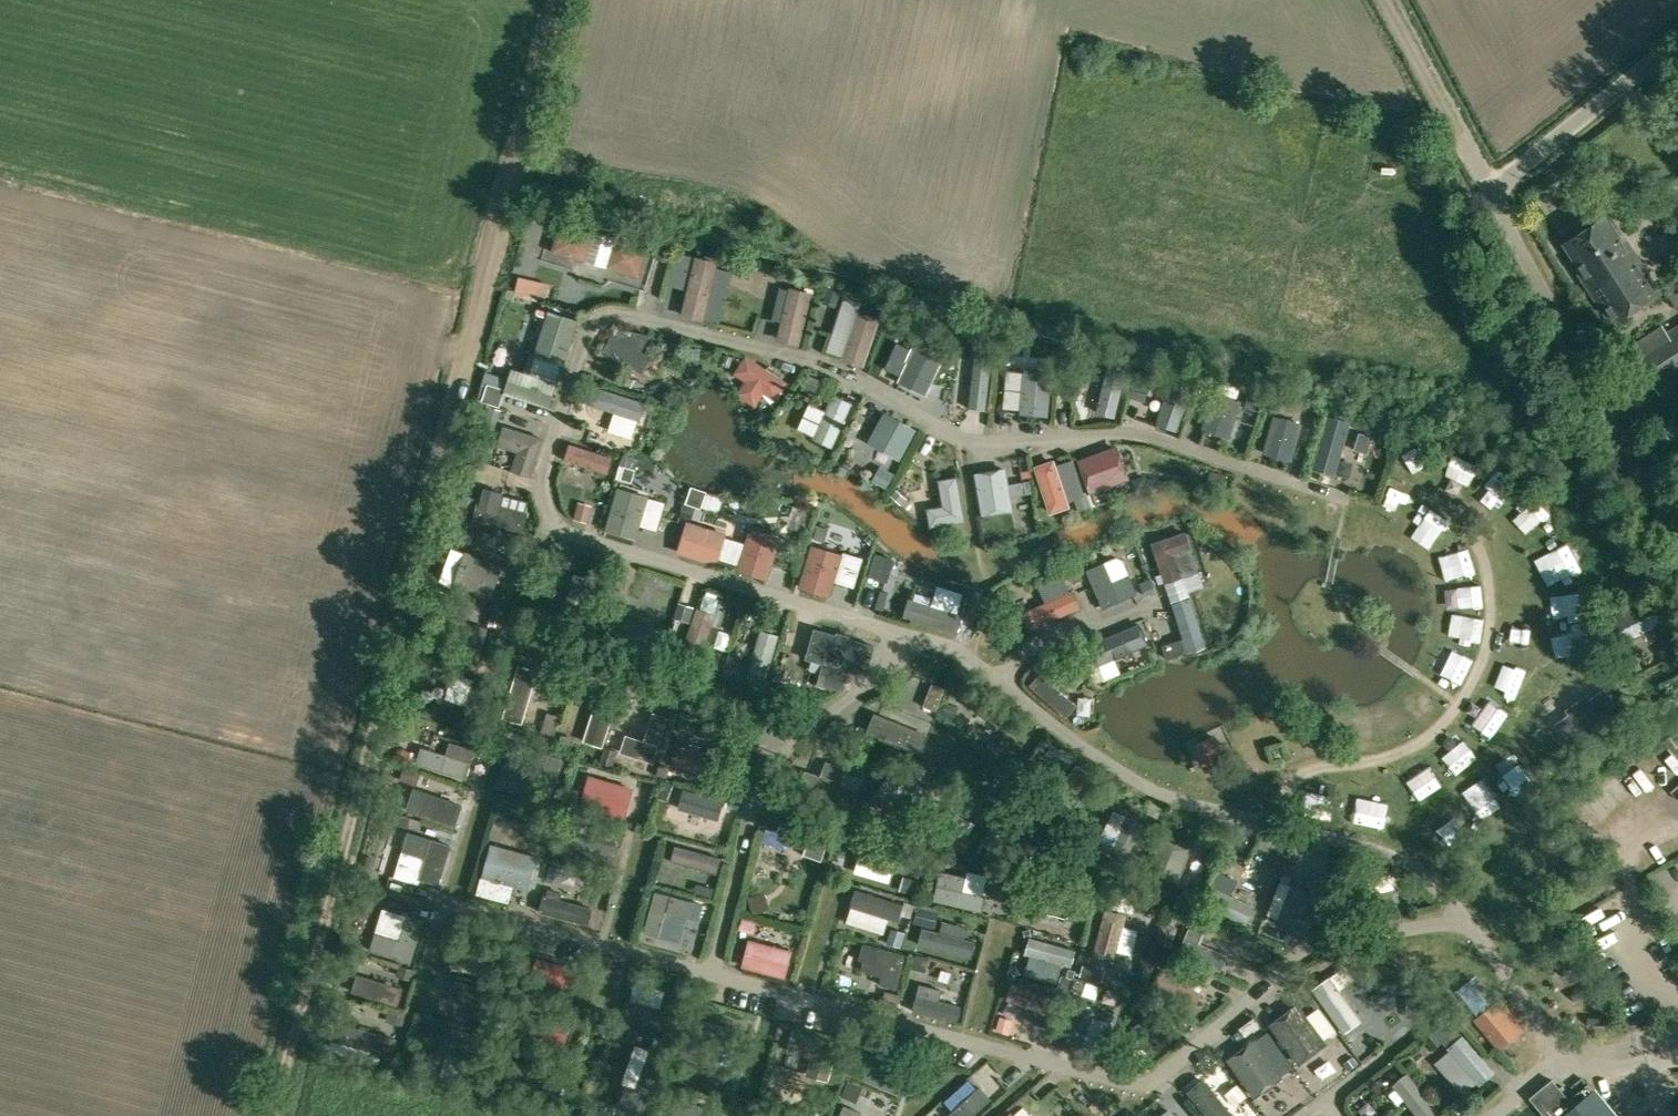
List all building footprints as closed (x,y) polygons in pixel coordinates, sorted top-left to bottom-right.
[(1661,293),(1629,240),(1624,243),(1607,216),(1564,242),(1582,272),(1579,274),(1610,324),(1661,293)] [(584,261),(584,260),(586,260),(595,231),(561,220),(552,250),(576,257),(576,259),(584,261)] [(637,277),(638,276),(640,276),(649,247),(615,237),(606,266),(630,273),(630,275),(637,277)] [(705,319),(719,260),(697,254),(682,313),(705,319)] [(658,274),(669,278),(674,261),(663,258),(658,274)] [(729,312),(736,262),(722,260),(715,310),(729,312)] [(515,294),(530,298),(534,280),(519,277),(515,294)] [(801,343),(814,289),(791,283),(778,337),(801,343)] [(1677,307),(1677,292),(1676,293),(1671,284),(1664,289),(1677,307)] [(564,364),(579,318),(549,308),(534,354),(564,364)] [(865,364),(881,315),(859,308),(843,357),(865,364)] [(1667,389),(1677,382),(1677,325),(1667,332),(1663,326),(1631,346),(1660,393),(1667,389)] [(641,349),(651,332),(621,326),(617,334),(613,332),(603,349),(642,373),(653,356),(641,349)] [(1004,333),(1003,348),(1018,349),(1019,335),(1004,333)] [(926,394),(943,357),(913,343),(906,359),(907,360),(897,380),(926,394)] [(776,399),(789,380),(781,375),(783,372),(769,363),(767,366),(747,352),(734,371),(746,379),(737,392),(756,404),(764,391),(776,399)] [(986,409),(993,355),(976,353),(969,407),(986,409)] [(1116,416),(1130,361),(1110,356),(1096,411),(1116,416)] [(557,381),(512,366),(503,393),(549,407),(557,381)] [(1049,415),(1053,369),(1024,367),(1020,412),(1049,415)] [(1175,429),(1192,379),(1171,372),(1154,422),(1175,429)] [(818,395),(825,381),(809,374),(802,388),(818,395)] [(639,419),(645,401),(591,383),(585,402),(639,419)] [(485,384),(479,402),(498,408),(503,391),(485,384)] [(1229,437),(1241,400),(1213,390),(1201,428),(1229,437)] [(832,446),(853,401),(832,392),(812,437),(832,446)] [(1250,393),(1246,407),(1260,412),(1265,398),(1250,393)] [(495,429),(501,410),(487,405),(481,424),(495,429)] [(1291,460),(1302,422),(1272,413),(1261,451),(1291,460)] [(886,414),(870,442),(898,458),(914,430),(886,414)] [(1331,471),(1346,421),(1327,416),(1312,466),(1316,467),(1317,469),(1325,471),(1328,470),(1331,471)] [(531,476),(544,436),(503,423),(497,443),(517,450),(511,469),(531,476)] [(1367,452),(1373,434),(1359,430),(1353,448),(1367,452)] [(1131,476),(1118,441),(1078,456),(1091,491),(1131,476)] [(606,473),(612,456),(568,442),(563,459),(606,473)] [(893,481),(903,462),(888,454),(877,472),(893,481)] [(1071,504),(1055,456),(1035,463),(1050,510),(1071,504)] [(1015,507),(1008,464),(975,469),(983,513),(1015,507)] [(959,473),(939,477),(943,503),(928,506),(931,525),(967,519),(959,473)] [(523,532),(528,511),(501,503),(504,490),(481,484),(472,518),(523,532)] [(637,538),(650,494),(619,484),(605,528),(637,538)] [(701,508),(701,506),(706,494),(706,492),(692,487),(686,503),(701,508)] [(1041,492),(1022,492),(1023,522),(1043,522),(1041,492)] [(601,515),(601,496),(589,496),(589,515),(601,515)] [(906,498),(900,504),(905,509),(911,502),(906,498)] [(686,521),(676,553),(716,565),(726,533),(686,521)] [(769,578),(782,534),(751,524),(738,568),(769,578)] [(1201,569),(1188,529),(1171,535),(1171,534),(1152,540),(1166,581),(1188,573),(1188,574),(1196,572),(1196,571),(1201,569)] [(875,540),(870,534),(865,539),(870,545),(875,540)] [(830,595),(843,551),(812,542),(799,585),(830,595)] [(490,602),(504,563),(465,549),(451,588),(490,602)] [(876,553),(869,576),(887,582),(894,559),(876,553)] [(1105,562),(1086,570),(1103,609),(1138,594),(1130,576),(1114,583),(1105,562)] [(580,623),(594,578),(574,572),(560,617),(580,623)] [(1045,601),(1022,611),(1030,629),(1082,605),(1074,588),(1069,590),(1062,575),(1038,586),(1045,601)] [(1150,578),(1140,583),(1146,596),(1156,592),(1150,578)] [(620,606),(624,592),(607,587),(603,601),(620,606)] [(960,633),(965,614),(910,597),(905,616),(960,633)] [(1184,637),(1162,644),(1166,658),(1188,651),(1206,645),(1190,597),(1173,602),(1184,637)] [(1659,625),(1648,601),(1608,620),(1620,644),(1659,625)] [(705,646),(716,612),(697,606),(681,655),(716,667),(721,651),(705,646)] [(659,627),(605,609),(599,629),(652,647),(659,627)] [(443,615),(434,648),(476,661),(486,628),(443,615)] [(1149,643),(1140,621),(1090,643),(1099,664),(1149,643)] [(764,682),(778,634),(759,628),(745,677),(764,682)] [(815,629),(806,659),(823,663),(818,683),(844,691),(849,671),(866,675),(874,645),(815,629)] [(731,634),(720,630),(714,647),(726,651),(731,634)] [(1070,654),(1058,660),(1065,673),(1076,666),(1070,654)] [(538,665),(519,660),(502,715),(521,721),(538,665)] [(728,673),(728,674),(740,678),(744,665),(732,662),(728,673)] [(1078,704),(1056,686),(1041,673),(1030,685),(1068,718),(1078,704)] [(442,700),(436,722),(476,734),(490,684),(472,679),(471,682),(464,707),(442,700)] [(944,689),(932,685),(924,706),(936,710),(944,689)] [(583,740),(604,746),(620,694),(599,687),(583,740)] [(1604,688),(1554,724),(1566,741),(1616,705),(1604,688)] [(670,713),(654,708),(644,738),(626,732),(620,750),(654,761),(670,713)] [(875,713),(867,731),(921,753),(928,734),(875,713)] [(1192,742),(1202,763),(1227,752),(1217,731),(1192,742)] [(1662,742),(1670,753),(1677,747),(1677,746),(1670,736),(1662,742)] [(418,751),(413,768),(463,783),(468,767),(474,748),(451,741),(446,756),(440,754),(439,758),(418,751)] [(548,775),(539,800),(549,803),(563,759),(512,742),(506,761),(548,775)] [(730,759),(678,743),(672,763),(725,778),(730,759)] [(1609,820),(1645,795),(1654,810),(1674,796),(1667,786),(1677,779),(1677,758),(1665,767),(1658,755),(1595,799),(1609,820)] [(860,789),(840,781),(847,765),(827,758),(821,773),(807,767),(801,782),(810,785),(810,786),(815,788),(815,787),(822,790),(821,791),(825,792),(825,791),(841,798),(841,799),(843,800),(844,799),(847,800),(847,801),(852,803),(852,802),(855,803),(860,789)] [(660,764),(657,775),(667,778),(670,767),(660,764)] [(660,786),(656,797),(668,801),(675,782),(666,779),(663,787),(660,786)] [(586,780),(577,812),(623,824),(631,792),(586,780)] [(911,780),(885,816),(899,826),(925,790),(911,780)] [(725,799),(684,787),(678,807),(719,819),(725,799)] [(462,805),(414,788),(406,810),(454,827),(462,805)] [(826,846),(832,830),(834,825),(780,807),(773,827),(826,846)] [(866,810),(863,819),(874,823),(877,814),(866,810)] [(928,812),(919,828),(965,853),(966,851),(973,836),(950,824),(928,812)] [(1123,826),(1115,841),(1106,861),(1124,869),(1147,822),(1128,813),(1122,826),(1123,826)] [(1055,819),(1052,826),(1058,829),(1061,822),(1055,819)] [(451,844),(407,831),(402,850),(425,857),(419,878),(439,883),(451,844)] [(859,852),(853,872),(889,882),(894,862),(913,868),(918,848),(865,832),(859,852)] [(618,846),(563,834),(559,855),(614,866),(618,846)] [(1180,880),(1194,848),(1165,835),(1151,867),(1180,880)] [(1079,858),(1085,847),(1068,839),(1063,851),(1079,858)] [(1677,853),(1677,839),(1662,848),(1668,859),(1677,853)] [(530,891),(539,857),(492,845),(483,878),(530,891)] [(674,847),(670,862),(716,875),(720,860),(674,847)] [(1040,850),(1035,858),(1042,862),(1047,854),(1040,850)] [(936,858),(933,867),(945,870),(947,861),(936,858)] [(551,866),(548,875),(561,879),(564,869),(551,866)] [(1606,869),(1598,885),(1608,890),(1616,874),(1606,869)] [(1257,906),(1232,895),(1240,879),(1221,870),(1205,904),(1248,924),(1257,906)] [(940,872),(933,901),(980,912),(984,896),(962,891),(966,878),(940,872)] [(919,881),(904,876),(900,891),(915,895),(919,881)] [(1149,878),(1143,890),(1156,896),(1160,888),(1158,886),(1159,883),(1149,878)] [(1041,880),(1035,899),(1085,913),(1090,895),(1041,880)] [(1279,886),(1267,919),(1278,924),(1277,926),(1307,938),(1320,901),(1290,889),(1290,891),(1279,886)] [(856,887),(850,906),(900,921),(905,903),(856,887)] [(771,906),(764,889),(748,895),(754,912),(771,906)] [(546,896),(544,895),(540,912),(587,923),(591,907),(561,899),(562,894),(548,891),(546,896)] [(656,892),(645,931),(681,941),(687,918),(699,921),(703,904),(656,892)] [(1388,895),(1352,903),(1356,922),(1402,912),(1398,893),(1388,895)] [(920,907),(916,922),(935,927),(940,912),(920,907)] [(1116,966),(1129,914),(1105,907),(1092,959),(1116,966)] [(414,962),(425,922),(406,917),(400,941),(374,933),(369,950),(414,962)] [(918,944),(931,947),(972,958),(976,941),(964,938),(967,928),(939,921),(937,930),(923,926),(918,944)] [(1599,942),(1619,931),(1614,923),(1594,934),(1599,942)] [(1030,929),(1023,931),(1025,938),(1032,937),(1030,929)] [(1230,953),(1201,941),(1187,935),(1180,952),(1222,970),(1230,953)] [(520,950),(472,936),(467,954),(515,968),(520,950)] [(753,937),(745,965),(785,975),(792,948),(753,937)] [(1030,939),(1025,953),(1071,966),(1076,952),(1030,939)] [(898,988),(907,953),(864,942),(859,958),(864,960),(861,969),(882,975),(880,983),(898,988)] [(1565,955),(1558,972),(1565,975),(1572,958),(1565,955)] [(526,956),(522,973),(531,976),(527,990),(553,997),(557,983),(577,989),(582,970),(536,958),(536,959),(526,956)] [(1083,964),(1080,976),(1098,981),(1101,969),(1083,964)] [(1016,965),(1010,969),(1014,976),(1020,972),(1016,965)] [(1204,992),(1162,966),(1149,986),(1192,1012),(1204,992)] [(1069,969),(1067,976),(1073,978),(1076,971),(1069,969)] [(355,974),(349,992),(395,1007),(401,989),(355,974)] [(1061,975),(1057,989),(1067,992),(1071,978),(1062,975),(1061,975)] [(1362,1019),(1330,975),(1313,987),(1345,1031),(1362,1019)] [(504,992),(455,978),(454,982),(451,983),(449,992),(450,994),(449,997),(499,1011),(504,992)] [(1082,994),(1086,984),(1077,982),(1074,992),(1082,994)] [(665,991),(635,983),(625,1019),(674,1032),(678,1013),(660,1008),(665,991)] [(1050,1028),(1060,997),(1015,983),(1009,1000),(1037,1009),(1033,1022),(1050,1028)] [(917,995),(912,1012),(958,1024),(962,1007),(939,1001),(942,990),(920,984),(917,995)] [(1588,986),(1571,993),(1573,1000),(1591,994),(1588,986)] [(1145,990),(1139,1002),(1151,1008),(1157,996),(1145,990)] [(1077,1008),(1066,1041),(1082,1046),(1086,1033),(1100,1038),(1109,1010),(1095,1006),(1096,1003),(1094,1002),(1073,995),(1070,1005),(1077,1008)] [(1393,1007),(1416,1006),(1415,995),(1392,996),(1393,1007)] [(1328,1042),(1297,1002),(1270,1022),(1300,1063),(1328,1042)] [(1495,1005),(1476,1020),(1499,1047),(1518,1032),(1495,1005)] [(523,1012),(516,1038),(562,1051),(570,1025),(534,1015),(536,1008),(529,1006),(527,1013),(523,1012)] [(1607,1019),(1588,1017),(1588,1025),(1607,1026),(1607,1019)] [(1253,1018),(1239,1028),(1245,1036),(1259,1026),(1253,1018)] [(1439,1045),(1457,1030),(1449,1021),(1431,1036),(1439,1045)] [(336,1022),(331,1038),(348,1043),(371,1049),(370,1054),(392,1060),(393,1055),(398,1040),(369,1032),(361,1029),(351,1027),(336,1022)] [(634,1043),(639,1029),(618,1022),(613,1036),(634,1043)] [(841,1040),(793,1027),(787,1049),(811,1056),(806,1073),(828,1079),(833,1062),(835,1062),(841,1040)] [(1449,1051),(1435,1063),(1462,1096),(1477,1083),(1479,1085),(1494,1072),(1462,1033),(1446,1047),(1449,1051)] [(1282,1077),(1255,1038),(1228,1057),(1255,1096),(1259,1093),(1262,1097),(1281,1084),(1278,1080),(1282,1077)] [(643,1070),(627,1113),(635,1115),(643,1115),(665,1056),(650,1050),(643,1070)] [(416,1059),(422,1072),(438,1066),(432,1052),(416,1059)] [(855,1054),(845,1078),(857,1084),(891,1099),(905,1068),(876,1056),(873,1062),(855,1054)] [(1409,1070),(1393,1083),(1416,1111),(1410,1115),(1442,1115),(1445,1114),(1409,1070)] [(1204,1077),(1187,1091),(1208,1115),(1236,1115),(1204,1077)] [(1530,1098),(1534,1102),(1543,1114),(1545,1115),(1614,1115),(1595,1093),(1586,1082),(1567,1097),(1552,1079),(1535,1093),(1530,1098)] [(981,1086),(948,1115),(972,1115),(992,1099),(981,1086)] [(664,1115),(720,1115),(721,1114),(670,1097),(664,1115)] [(753,1108),(750,1115),(777,1115),(753,1108)] [(1158,1115),(1174,1115),(1168,1108),(1158,1115)]
